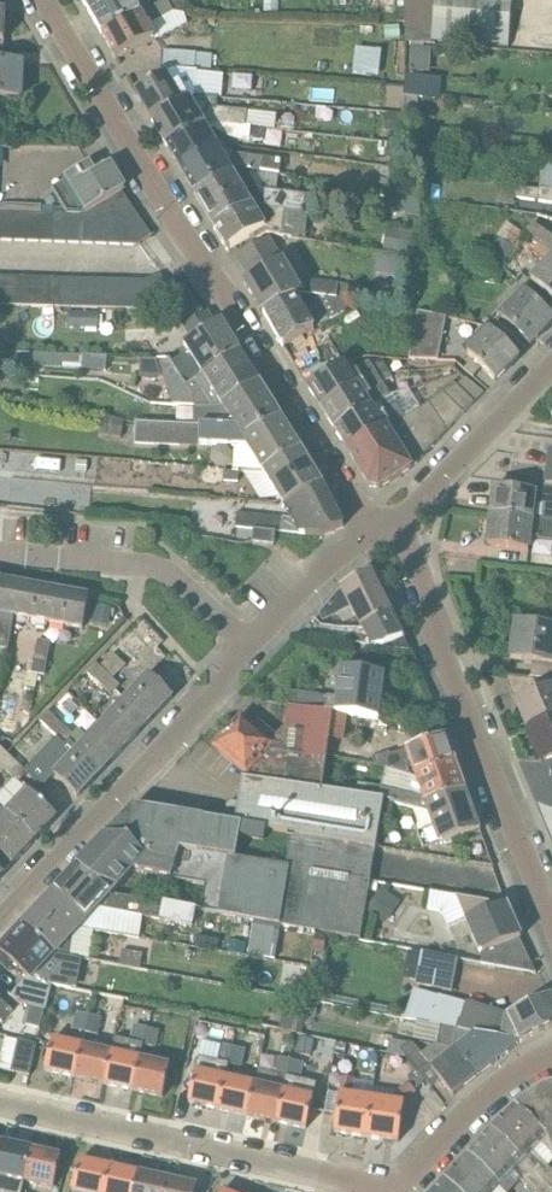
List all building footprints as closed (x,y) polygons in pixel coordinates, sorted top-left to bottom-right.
[(101,35),(153,5),(150,0),(81,0),(101,35)] [(156,38),(147,22),(151,20),(153,25),(173,15),(168,7),(173,4),(171,0),(166,0),(154,7),(153,5),(101,35),(116,61),(156,38)] [(173,15),(174,14),(184,16),(188,14),(180,0),(171,0),(173,4),(168,7),(173,15)] [(425,44),(436,45),(436,43),(509,49),(513,0),(405,0),(406,19),(408,43),(425,44)] [(383,40),(405,39),(404,22),(382,24),(383,40)] [(425,44),(408,43),(408,47),(410,47),(409,72),(430,74),(431,49),(425,48),(425,44)] [(352,72),(380,73),(381,47),(353,46),(352,72)] [(21,99),(22,65),(3,64),(4,47),(0,47),(0,98),(21,99)] [(171,71),(211,74),(212,74),(214,55),(163,52),(161,73),(168,73),(171,71)] [(208,99),(209,98),(211,74),(171,71),(168,73),(135,93),(152,122),(193,98),(208,99)] [(405,98),(419,99),(440,101),(442,78),(406,75),(405,86),(405,98)] [(246,127),(248,112),(218,109),(218,100),(217,100),(208,99),(193,98),(152,122),(167,149),(209,124),(246,127)] [(405,98),(405,112),(404,126),(418,127),(419,99),(405,98)] [(325,108),(316,107),(315,119),(324,120),(325,108)] [(384,131),(403,132),(403,115),(385,114),(384,131)] [(167,149),(180,171),(221,146),(226,147),(222,141),(227,138),(264,142),(266,129),(246,127),(209,124),(167,149)] [(221,146),(180,171),(195,196),(234,173),(232,169),(280,175),(281,169),(282,161),(233,154),(227,149),(226,147),(221,146)] [(96,176),(90,167),(52,190),(67,214),(68,214),(81,215),(85,215),(95,209),(108,201),(122,192),(125,191),(111,167),(96,176)] [(381,168),(380,182),(399,184),(401,170),(381,168)] [(251,208),(304,215),(304,214),(307,196),(263,189),(263,192),(246,194),(234,173),(195,196),(214,229),(251,208)] [(516,188),(515,198),(539,201),(551,203),(551,193),(516,188)] [(122,192),(108,201),(106,245),(120,246),(122,192)] [(152,237),(122,192),(120,246),(137,247),(152,237)] [(403,214),(408,215),(420,217),(414,198),(398,198),(403,214)] [(108,201),(95,209),(93,244),(106,245),(108,201)] [(41,213),(42,206),(6,204),(0,205),(0,212),(14,213),(27,213),(41,213)] [(214,229),(227,252),(251,239),(253,242),(268,234),(306,240),(309,215),(304,214),(304,215),(251,208),(214,229)] [(81,215),(80,244),(93,244),(95,209),(85,215),(81,215)] [(0,212),(0,225),(0,241),(13,241),(14,213),(0,212)] [(26,242),(27,213),(14,213),(13,241),(26,242)] [(40,242),(41,213),(27,213),(26,242),(40,242)] [(41,213),(40,242),(53,243),(54,214),(41,213)] [(67,214),(54,214),(53,243),(66,243),(68,214),(67,214)] [(81,215),(68,214),(66,243),(80,244),(81,215)] [(420,217),(408,215),(406,229),(419,231),(421,217),(420,217)] [(533,224),(526,235),(524,238),(551,256),(551,236),(533,224)] [(414,256),(418,232),(387,227),(383,251),(414,256)] [(507,263),(516,249),(500,238),(491,252),(507,263)] [(297,296),(303,293),(299,285),(285,260),(284,261),(271,239),(238,259),(251,282),(246,285),(264,315),(296,296),(297,295),(297,296)] [(483,272),(496,274),(499,265),(487,259),(483,272)] [(530,281),(538,288),(537,288),(551,302),(551,259),(530,281)] [(496,274),(483,272),(477,271),(475,282),(500,286),(502,274),(496,274)] [(160,276),(144,282),(143,311),(203,312),(180,278),(167,286),(160,276)] [(7,307),(22,307),(22,278),(7,278),(7,307)] [(22,307),(37,308),(38,279),(22,278),(22,307)] [(37,308),(53,308),(53,279),(38,279),(37,308)] [(61,279),(53,279),(53,308),(61,309),(61,279)] [(75,280),(61,279),(61,309),(74,309),(75,280)] [(89,280),(75,280),(74,309),(88,309),(89,280)] [(103,280),(89,280),(88,309),(102,310),(103,280)] [(116,281),(103,280),(102,310),(115,310),(116,281)] [(320,297),(349,302),(352,286),(340,284),(340,283),(315,280),(312,296),(320,297)] [(130,281),(116,281),(115,310),(129,310),(130,281)] [(143,311),(144,282),(130,281),(129,310),(143,311)] [(497,315),(513,330),(531,346),(551,324),(551,320),(551,319),(551,302),(537,288),(530,296),(523,288),(497,315)] [(264,315),(283,348),(316,329),(297,296),(297,295),(296,296),(264,315)] [(349,302),(320,297),(332,320),(349,311),(348,306),(350,305),(349,302)] [(416,326),(444,332),(447,317),(419,312),(416,326)] [(83,329),(84,313),(69,313),(69,329),(83,329)] [(188,353),(173,362),(180,375),(185,385),(241,354),(221,323),(216,326),(208,313),(188,325),(195,339),(183,346),(188,353)] [(413,341),(441,346),(444,332),(416,326),(413,341)] [(467,353),(466,354),(496,382),(519,358),(490,330),(489,331),(485,326),(463,349),(467,353)] [(413,341),(409,360),(439,361),(441,346),(413,341)] [(0,352),(0,363),(1,363),(11,363),(11,361),(24,362),(32,362),(35,362),(35,366),(82,369),(82,356),(32,353),(24,353),(0,352)] [(241,354),(185,385),(198,406),(219,407),(259,385),(241,354)] [(172,360),(156,359),(141,359),(140,378),(147,381),(164,383),(180,375),(173,362),(172,360)] [(308,388),(321,409),(375,376),(390,374),(383,363),(372,365),(371,364),(367,363),(352,372),(346,364),(308,388)] [(334,430),(386,399),(392,397),(391,396),(383,383),(394,379),(390,374),(375,376),(321,409),(334,430)] [(259,385),(219,407),(198,406),(195,407),(195,408),(194,408),(194,426),(194,428),(241,432),(246,440),(282,421),(259,385)] [(393,444),(399,440),(415,466),(448,432),(447,431),(463,414),(464,415),(474,404),(457,386),(429,404),(428,403),(421,408),(402,419),(384,430),(393,444)] [(347,451),(384,430),(402,419),(421,408),(410,390),(391,396),(392,397),(386,399),(334,430),(347,451)] [(124,421),(103,417),(99,435),(120,439),(124,421)] [(282,421),(246,440),(241,432),(194,428),(194,426),(135,424),(134,445),(199,448),(199,446),(234,448),(233,471),(240,472),(240,470),(261,472),(264,475),(303,455),(282,421)] [(411,470),(415,466),(399,440),(393,444),(384,430),(347,451),(370,488),(379,490),(411,470)] [(284,505),(322,486),(303,455),(264,475),(282,505),(284,505)] [(87,461),(76,461),(75,473),(86,473),(87,461)] [(240,472),(233,471),(223,471),(223,481),(238,483),(240,472)] [(319,537),(331,533),(344,527),(322,486),(284,505),(282,505),(284,507),(285,506),(291,520),(281,518),(280,533),(319,537)] [(551,524),(551,488),(545,487),(535,486),(534,493),(495,488),(491,517),(547,523),(551,524)] [(254,530),(276,532),(277,518),(237,513),(235,528),(254,530)] [(547,523),(491,517),(488,548),(531,553),(533,540),(551,542),(551,524),(547,523)] [(276,532),(254,530),(252,543),(274,546),(276,532)] [(361,632),(392,615),(371,573),(342,590),(319,616),(323,624),(339,615),(344,624),(355,618),(361,630),(360,630),(361,632)] [(15,617),(21,585),(0,581),(0,648),(8,650),(14,617),(15,617)] [(15,617),(48,623),(54,591),(21,585),(15,617)] [(48,623),(83,630),(89,597),(54,591),(48,623)] [(112,608),(92,604),(88,624),(108,627),(112,608)] [(314,621),(311,625),(299,637),(300,638),(372,649),(384,649),(410,652),(404,640),(405,639),(392,615),(361,632),(360,630),(355,630),(341,630),(322,628),(321,628),(314,621)] [(516,624),(511,660),(541,663),(540,679),(551,680),(551,629),(516,624)] [(35,658),(48,660),(51,642),(38,640),(35,658)] [(48,660),(35,658),(32,674),(37,674),(45,676),(48,660)] [(87,672),(100,684),(109,674),(96,662),(87,672)] [(294,708),(333,714),(333,715),(379,721),(385,676),(341,670),(337,702),(329,701),(329,699),(296,694),(294,708)] [(34,689),(37,674),(32,674),(26,672),(23,687),(34,689)] [(114,679),(109,674),(100,684),(112,696),(121,686),(114,679)] [(125,700),(149,723),(173,698),(149,675),(125,700)] [(540,679),(505,676),(527,730),(551,720),(551,680),(540,679)] [(101,725),(126,748),(149,723),(125,700),(101,725)] [(333,714),(294,708),(289,707),(286,727),(274,739),(258,725),(254,730),(242,719),(215,748),(245,775),(242,779),(242,780),(321,792),(322,789),(323,789),(333,715),(333,714)] [(40,721),(53,733),(62,723),(50,711),(40,721)] [(551,758),(551,720),(527,730),(541,763),(551,758)] [(69,741),(70,741),(75,735),(62,723),(53,733),(58,738),(64,744),(68,740),(69,741)] [(78,749),(102,772),(126,748),(101,725),(78,749)] [(64,744),(58,738),(25,771),(28,774),(42,788),(54,776),(70,790),(78,798),(102,772),(78,749),(69,741),(68,740),(64,744)] [(417,778),(456,765),(446,738),(392,757),(390,753),(373,759),(375,766),(388,770),(395,767),(417,778)] [(28,774),(25,771),(7,753),(0,747),(0,766),(13,779),(18,783),(28,774)] [(423,811),(469,800),(456,765),(417,778),(395,767),(388,770),(415,778),(421,796),(369,784),(367,799),(384,802),(391,803),(395,804),(414,809),(423,811)] [(36,841),(57,818),(26,789),(25,790),(18,783),(13,779),(0,792),(0,809),(4,812),(4,813),(36,841)] [(367,799),(321,792),(242,780),(236,825),(268,829),(294,834),(377,847),(382,815),(384,802),(367,799)] [(422,833),(427,851),(480,832),(469,800),(423,811),(414,809),(422,833)] [(384,802),(382,815),(393,817),(395,804),(391,803),(384,802)] [(294,837),(292,837),(287,866),(240,858),(240,860),(237,859),(241,838),(265,842),(268,829),(236,825),(204,820),(205,819),(161,811),(135,807),(134,807),(105,838),(78,866),(94,881),(117,887),(131,872),(206,886),(201,910),(276,925),(281,925),(361,939),(377,847),(294,834),(294,837)] [(13,866),(36,841),(4,813),(4,812),(0,809),(0,854),(13,866)] [(163,922),(193,928),(197,910),(131,897),(112,893),(117,887),(94,881),(78,866),(48,899),(84,928),(96,915),(97,914),(102,909),(163,921),(163,922)] [(369,892),(376,893),(378,885),(371,883),(369,892)] [(367,911),(386,924),(401,902),(381,889),(367,911)] [(536,973),(520,939),(522,939),(507,906),(493,911),(489,902),(457,897),(466,920),(465,921),(479,955),(481,954),(481,964),(536,973)] [(59,955),(84,928),(48,899),(23,926),(59,955)] [(276,929),(254,925),(249,955),(271,959),(276,929)] [(59,955),(23,926),(0,951),(0,952),(0,953),(0,964),(11,974),(17,974),(20,970),(28,977),(11,996),(20,1004),(48,1010),(52,986),(75,959),(59,955)] [(325,935),(316,934),(314,949),(323,950),(325,935)] [(244,955),(246,944),(229,941),(227,952),(244,955)] [(450,988),(455,957),(425,952),(419,983),(450,988)] [(139,960),(123,957),(121,966),(137,969),(139,960)] [(522,1043),(551,1029),(551,999),(551,998),(514,1016),(467,1002),(467,1003),(440,995),(440,996),(415,989),(405,1019),(430,1024),(459,1030),(474,1034),(522,1043)] [(14,1012),(0,999),(0,1021),(3,1023),(14,1012)] [(304,1000),(304,1002),(301,1016),(314,1019),(317,1002),(305,1000),(304,1000)] [(85,1032),(90,1015),(76,1012),(72,1030),(85,1032)] [(90,1015),(85,1032),(99,1036),(103,1018),(90,1015)] [(295,1033),(298,1019),(282,1016),(279,1029),(295,1033)] [(456,1049),(479,1076),(520,1044),(522,1043),(474,1034),(459,1030),(430,1024),(430,1025),(441,1027),(437,1044),(436,1044),(435,1044),(456,1049)] [(133,1091),(141,1057),(143,1046),(147,1028),(134,1025),(130,1042),(115,1038),(112,1051),(104,1085),(133,1091)] [(147,1028),(143,1046),(157,1049),(161,1031),(147,1028)] [(75,1079),(83,1044),(70,1042),(53,1038),(45,1072),(75,1079)] [(314,1041),(300,1038),(297,1053),(310,1056),(314,1041)] [(387,1054),(408,1059),(431,1089),(441,1081),(453,1097),(479,1076),(456,1049),(435,1044),(422,1054),(414,1045),(389,1039),(387,1054)] [(17,1043),(5,1040),(0,1063),(0,1068),(11,1071),(17,1043)] [(11,1071),(11,1073),(30,1077),(37,1046),(18,1042),(17,1043),(11,1071)] [(83,1044),(75,1079),(104,1085),(112,1051),(83,1044)] [(199,1057),(189,1104),(218,1110),(226,1077),(228,1066),(232,1047),(220,1044),(216,1060),(199,1057)] [(350,1047),(338,1046),(337,1056),(350,1057),(350,1047)] [(246,1050),(232,1047),(228,1066),(241,1069),(246,1050)] [(171,1064),(141,1057),(133,1091),(163,1098),(171,1064)] [(247,1117),(277,1123),(284,1092),(291,1059),(278,1057),(274,1070),(271,1069),(270,1072),(260,1069),(257,1083),(256,1083),(247,1117)] [(291,1059),(284,1092),(277,1123),(306,1130),(317,1084),(301,1080),(304,1062),(291,1059)] [(256,1083),(226,1077),(218,1110),(247,1117),(256,1083)] [(335,1134),(367,1138),(372,1098),(353,1095),(355,1079),(343,1077),(335,1134)] [(372,1098),(367,1138),(399,1143),(404,1104),(416,1092),(407,1083),(390,1100),(372,1098)] [(544,1089),(516,1108),(546,1137),(547,1139),(551,1151),(551,1087),(544,1089)] [(534,1153),(547,1139),(546,1137),(516,1108),(515,1108),(492,1133),(551,1188),(551,1187),(551,1171),(534,1153)] [(551,1188),(492,1133),(469,1157),(501,1187),(506,1191),(510,1191),(522,1180),(529,1188),(534,1191),(551,1191),(551,1189),(551,1188)] [(24,1182),(31,1150),(2,1144),(0,1155),(0,1176),(12,1179),(9,1191),(22,1191),(24,1182)] [(24,1182),(54,1189),(61,1157),(31,1150),(24,1182)] [(500,1188),(501,1187),(469,1157),(446,1182),(456,1191),(497,1191),(500,1188)] [(109,1168),(80,1161),(73,1191),(104,1191),(109,1168)] [(109,1168),(104,1191),(134,1191),(139,1174),(109,1168)] [(139,1174),(134,1191),(165,1191),(168,1181),(139,1174)] [(197,1187),(168,1181),(165,1191),(196,1191),(197,1187)] [(446,1182),(436,1191),(456,1191),(446,1182)]
